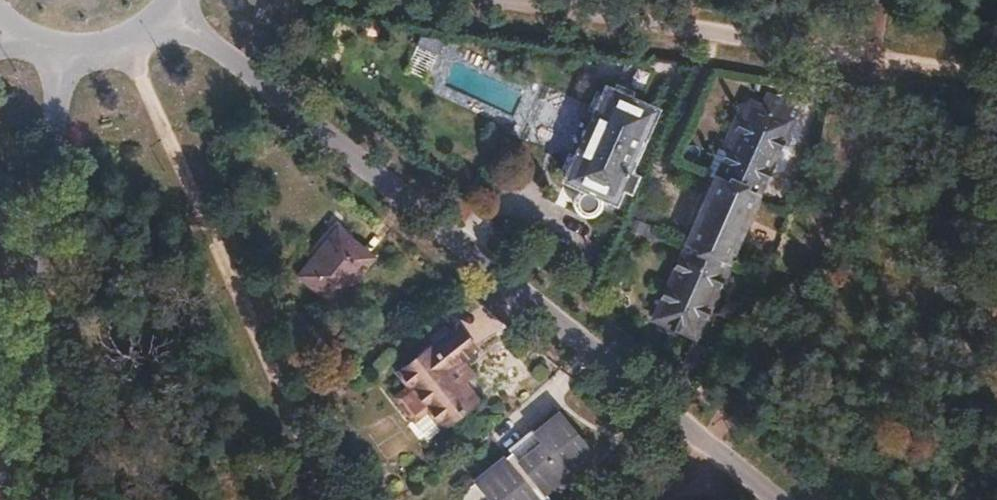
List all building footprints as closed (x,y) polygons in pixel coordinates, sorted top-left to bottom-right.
[(405,71),(426,79),(440,41),(418,34),(405,71)] [(596,94),(562,171),(568,174),(566,180),(612,201),(619,187),(628,191),(634,177),(626,173),(654,112),(630,100),(633,94),(615,86),(612,92),(606,89),(603,97),(596,94)] [(751,102),(654,318),(693,335),(790,120),(751,102)] [(311,261),(299,275),(334,304),(372,258),(347,238),(352,233),(335,219),(305,256),(311,261)] [(458,324),(398,371),(441,426),(477,398),(462,380),(469,374),(459,360),(476,347),(458,324)] [(515,443),(553,410),(538,393),(501,426),(515,443)] [(476,483),(490,499),(543,499),(537,492),(544,485),(548,489),(597,451),(565,409),(540,428),(551,443),(527,462),(521,454),(513,460),(510,457),(476,483)] [(540,428),(515,448),(521,454),(527,462),(551,443),(540,428)]
